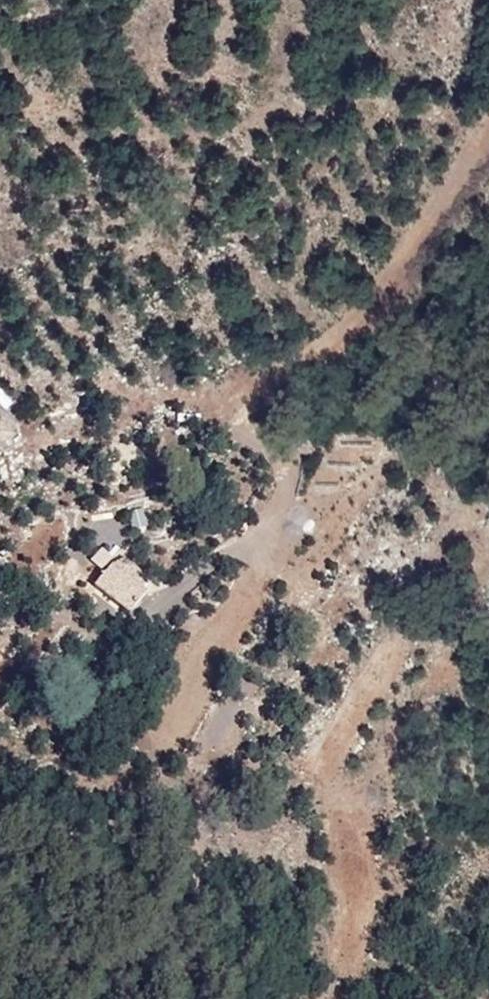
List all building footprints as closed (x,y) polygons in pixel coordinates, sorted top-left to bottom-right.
[(92,585),(127,615),(153,584),(118,554),(92,585)]
